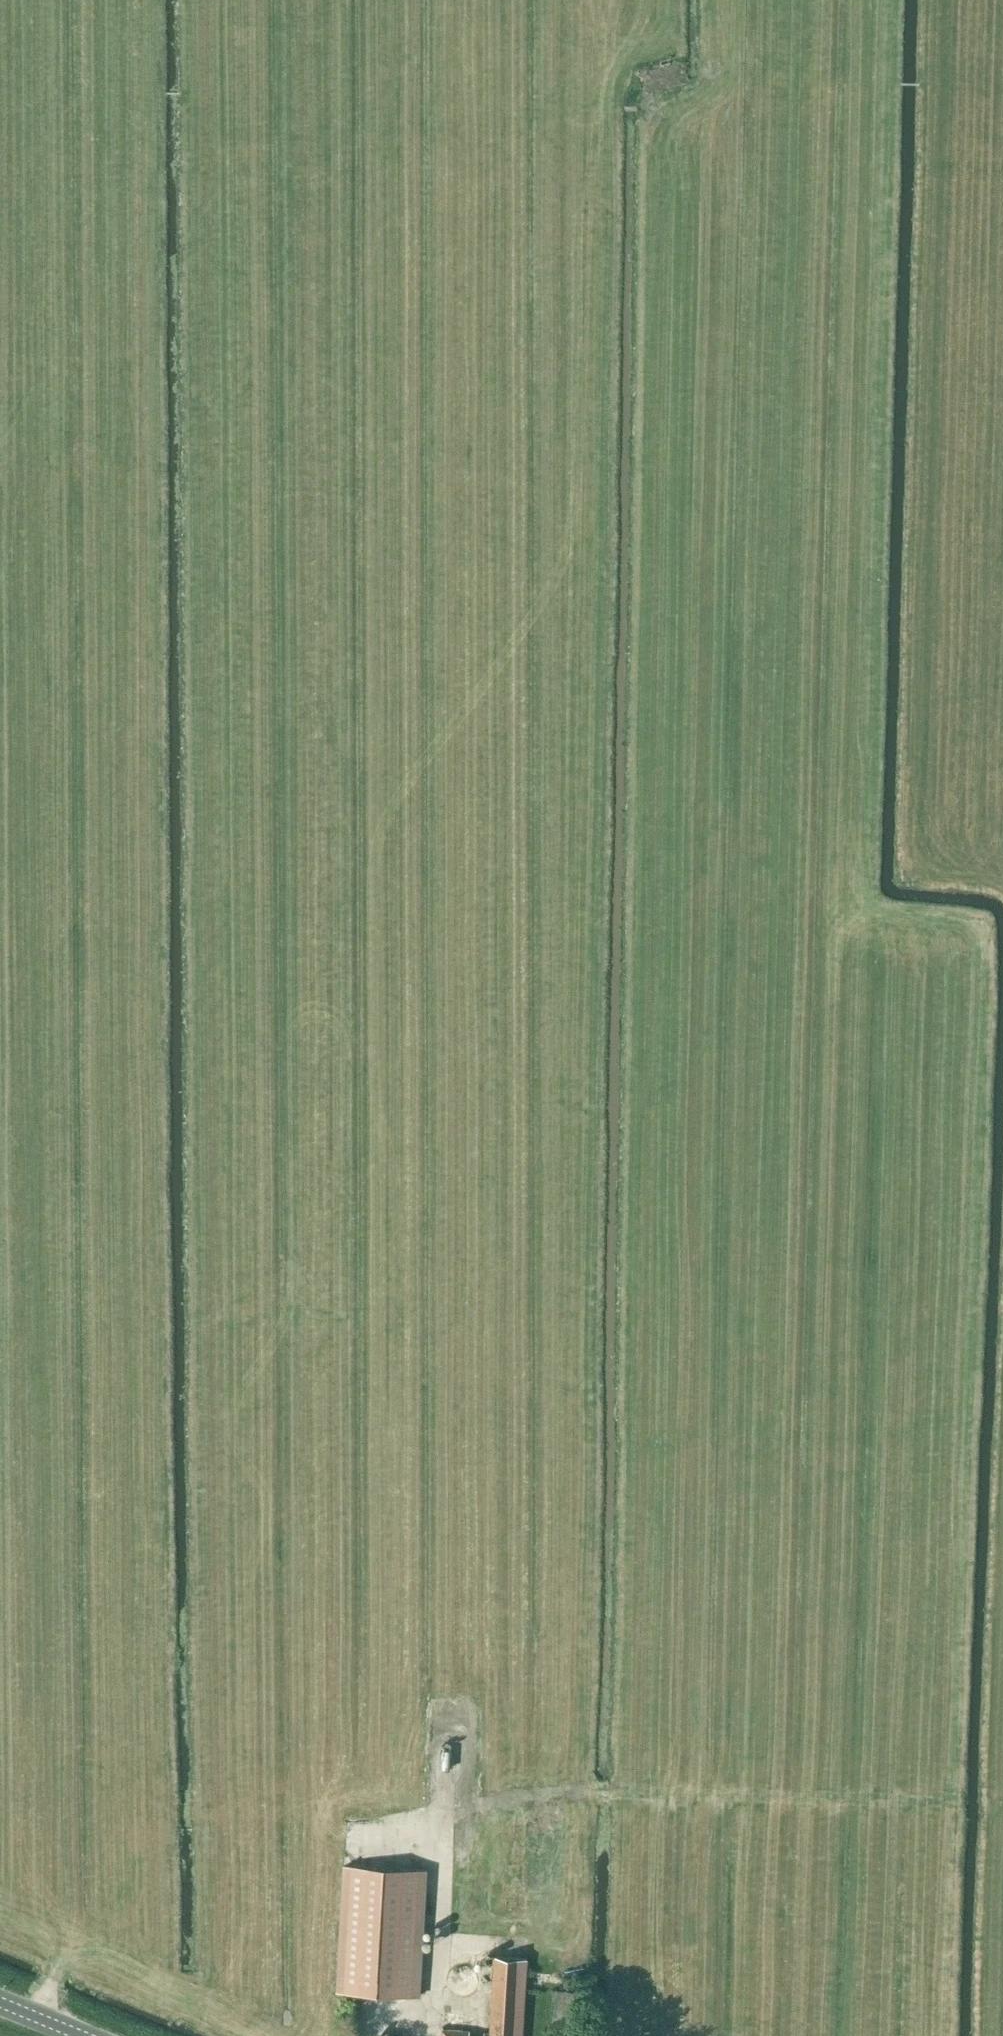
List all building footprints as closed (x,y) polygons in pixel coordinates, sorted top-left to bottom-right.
[(337,1990),(420,1995),(427,1870),(344,1865),(337,1990)] [(584,1967),(585,1947),(575,1947),(574,1966),(584,1967)] [(527,1958),(495,1956),(490,2033),(462,2030),(464,2014),(443,2012),(442,2035),(522,2035),(527,1958)] [(447,1995),(477,1992),(474,1969),(444,1973),(447,1995)] [(551,2032),(580,2035),(585,1992),(556,1989),(551,2032)]
